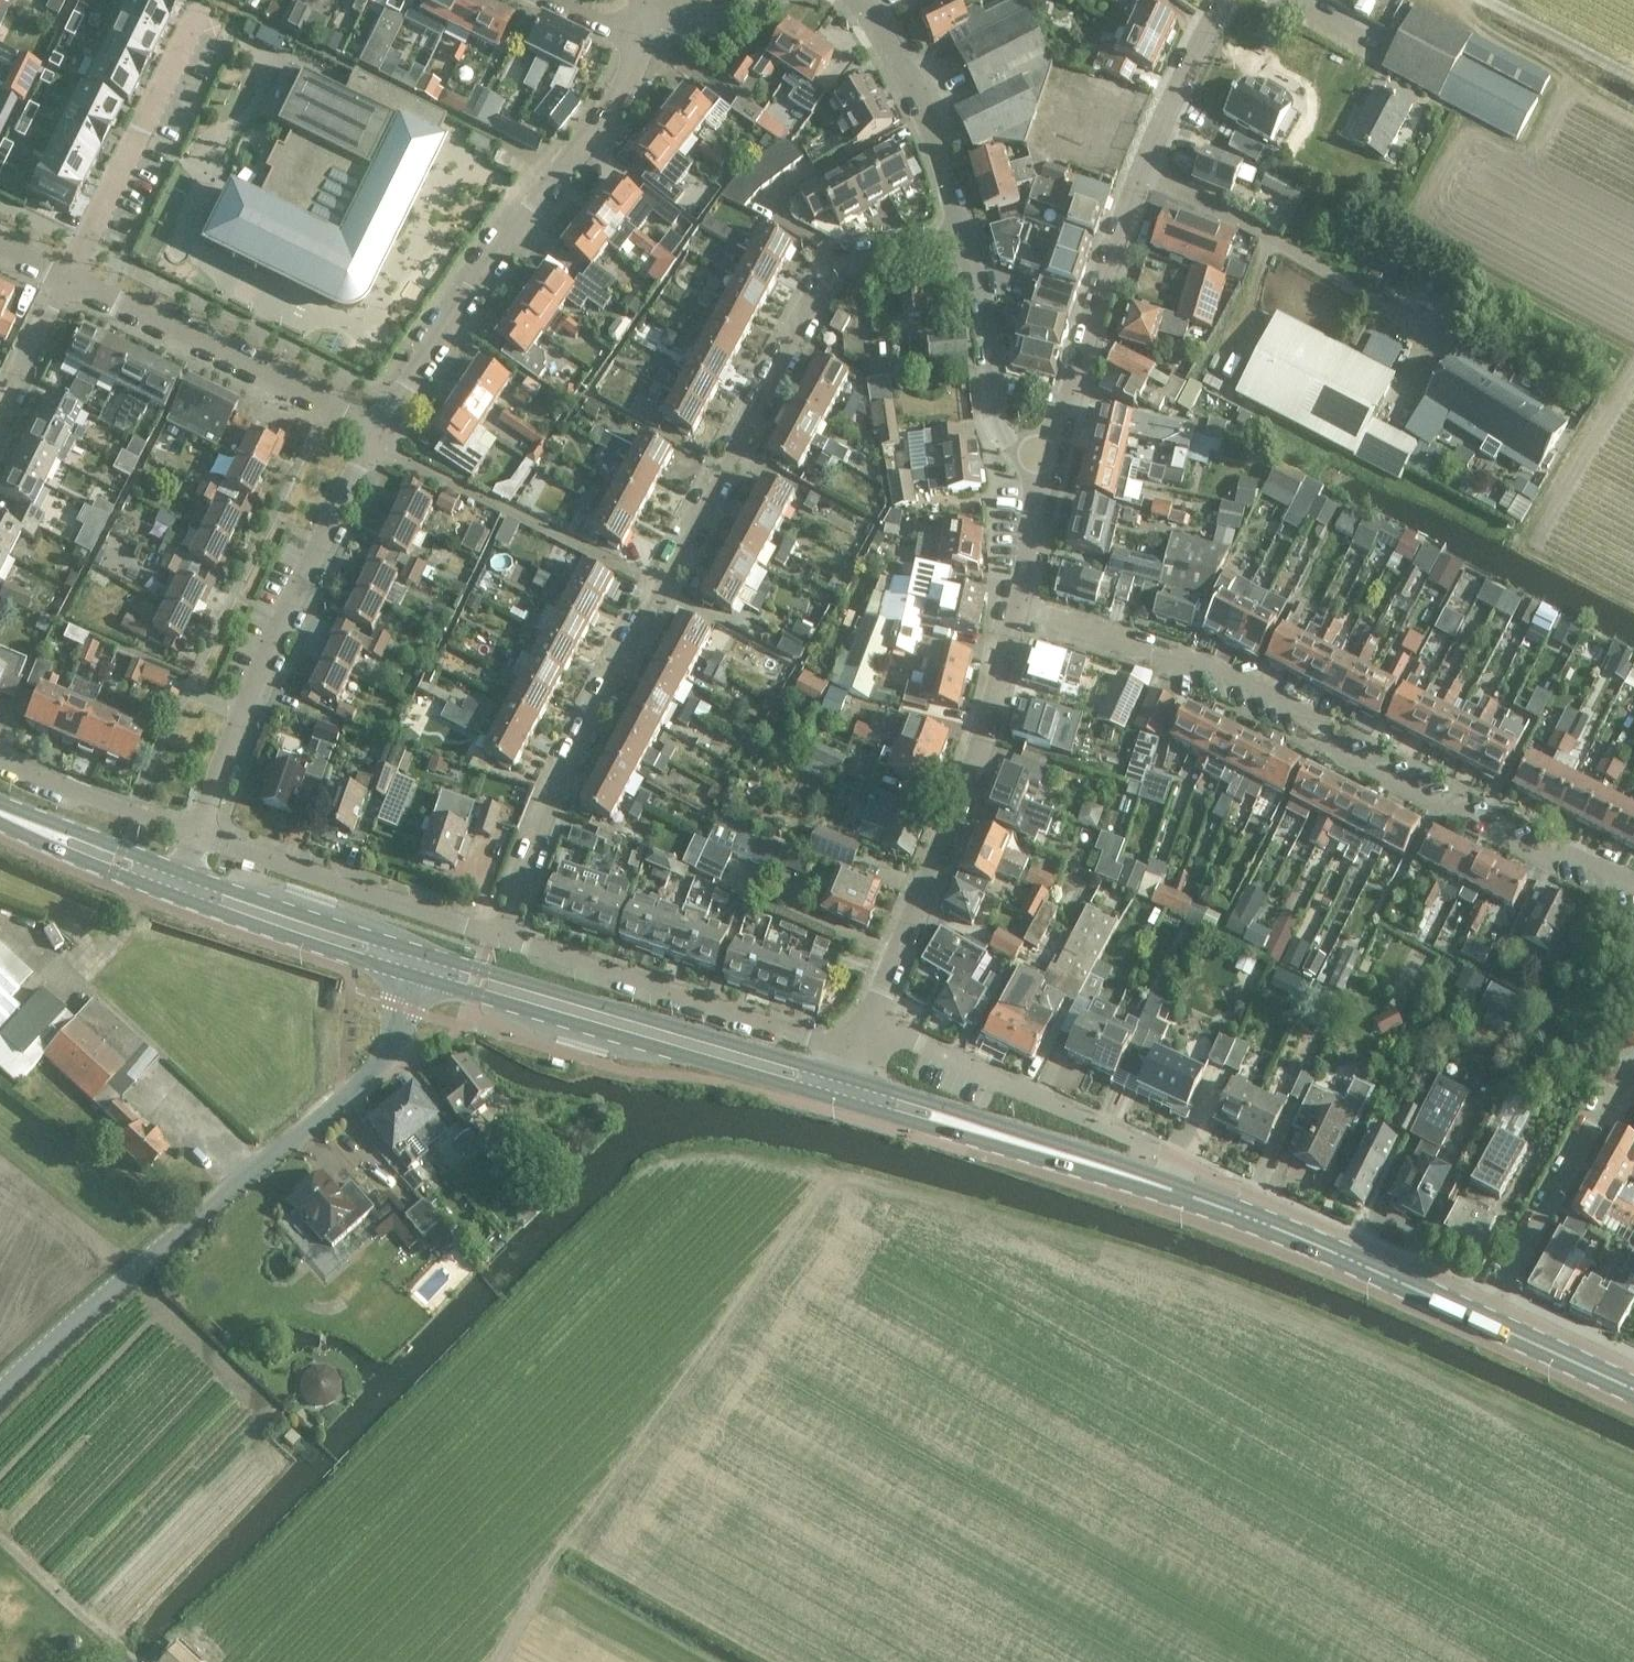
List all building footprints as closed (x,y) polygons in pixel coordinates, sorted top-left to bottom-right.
[(54,0),(49,0),(45,9),(57,15),(62,4),(54,0)] [(168,22),(123,0),(117,0),(108,19),(117,24),(157,44),(168,22)] [(178,0),(123,0),(168,22),(178,0)] [(368,0),(357,0),(351,11),(360,16),(368,0)] [(403,21),(404,19),(398,17),(404,4),(398,1),(399,0),(388,0),(389,0),(358,63),(378,73),(389,51),(403,21)] [(424,8),(412,2),(404,19),(403,21),(440,39),(445,28),(459,0),(427,0),(424,8)] [(469,40),(486,6),(473,0),(459,0),(445,28),(469,40)] [(1023,0),(1020,0),(984,18),(978,7),(964,14),(957,0),(937,0),(936,0),(940,9),(921,18),(934,44),(966,28),(972,42),(1027,13),(1023,0)] [(1165,47),(1176,23),(1160,16),(1168,0),(1145,0),(1142,8),(1141,7),(1130,32),(1165,47)] [(9,7),(0,2),(0,26),(9,7)] [(291,3),(280,25),(293,32),(304,10),(291,3)] [(486,6),(469,40),(494,52),(511,18),(486,6)] [(1382,67),(1438,97),(1517,138),(1538,98),(1460,57),(1462,53),(1540,95),(1550,77),(1472,35),(1415,6),(1382,67)] [(1053,64),(1027,13),(972,42),(956,50),(981,100),(956,112),(974,149),(994,139),(1026,143),(1053,64)] [(73,14),(68,24),(78,28),(82,19),(73,14)] [(522,87),(533,92),(534,93),(548,63),(565,29),(562,28),(563,25),(553,19),(551,23),(540,17),(524,51),(536,57),(522,87)] [(68,24),(63,33),(73,38),(78,28),(68,24)] [(157,44),(117,24),(108,42),(148,62),(157,44)] [(754,66),(750,72),(759,78),(769,77),(778,64),(789,72),(811,40),(788,25),(769,54),(764,51),(754,66)] [(587,41),(565,29),(548,63),(560,69),(550,89),(551,91),(534,113),(558,132),(579,107),(565,95),(575,73),(572,71),(580,55),(584,56),(589,45),(586,44),(587,41)] [(1107,59),(1101,71),(1129,84),(1138,65),(1153,72),(1165,47),(1130,32),(1115,63),(1107,59)] [(99,38),(88,60),(92,62),(137,84),(138,82),(141,83),(149,66),(147,65),(148,62),(108,42),(99,38)] [(811,40),(789,72),(783,82),(795,90),(789,98),(811,113),(824,94),(812,86),(833,55),(811,40)] [(39,62),(39,61),(46,48),(37,43),(30,58),(39,62)] [(465,51),(454,46),(448,59),(458,64),(465,51)] [(390,79),(395,70),(401,57),(389,51),(378,73),(390,79)] [(62,60),(52,55),(48,65),(57,70),(62,60)] [(489,63),(478,57),(471,71),(472,71),(470,76),(478,80),(480,76),(482,76),(489,63)] [(742,85),(750,72),(754,66),(741,58),(729,75),(742,85)] [(716,60),(713,65),(719,69),(722,66),(716,60)] [(40,66),(29,61),(23,73),(33,78),(40,66)] [(127,104),(137,84),(92,62),(82,82),(127,104)] [(204,244),(271,277),(330,306),(333,307),(335,308),(337,309),(339,309),(341,310),(343,310),(345,310),(347,310),(350,309),(351,309),(353,308),(355,307),(357,306),(359,304),(360,303),(362,301),(363,300),(364,298),(398,229),(439,145),(433,142),(445,119),(398,96),(353,74),(342,97),(285,69),(260,119),(290,134),(282,150),(276,147),(264,171),(270,174),(256,203),(230,191),(204,244)] [(44,73),(39,82),(49,87),(53,78),(44,73)] [(437,88),(440,83),(423,76),(416,92),(438,103),(444,91),(437,88)] [(833,100),(845,122),(881,102),(869,80),(833,100)] [(1285,97),(1268,87),(1263,95),(1243,84),(1224,117),(1271,145),(1291,112),(1280,106),(1285,97)] [(70,86),(60,107),(109,131),(119,110),(79,90),(70,86)] [(460,115),(474,122),(488,93),(475,86),(460,115)] [(721,123),(731,110),(731,109),(706,90),(697,102),(683,91),(666,113),(695,135),(711,115),(721,123)] [(1350,140),(1385,159),(1412,110),(1376,90),(1350,140)] [(504,101),(488,93),(474,122),(490,129),(504,101)] [(754,126),(754,125),(762,113),(738,97),(731,109),(731,110),(754,126)] [(845,122),(858,144),(894,124),(881,102),(845,122)] [(28,104),(23,114),(33,118),(38,109),(28,104)] [(5,122),(10,111),(0,107),(0,120),(5,122)] [(60,107),(49,128),(59,133),(98,152),(100,150),(102,151),(111,134),(108,132),(109,131),(60,107)] [(666,113),(649,134),(678,157),(695,135),(666,113)] [(23,114),(19,123),(29,128),(33,118),(23,114)] [(516,126),(510,138),(536,151),(542,139),(516,126)] [(98,152),(59,133),(49,152),(89,171),(98,152)] [(472,133),(466,145),(490,157),(496,145),(472,133)] [(632,155),(650,169),(641,180),(674,205),(683,195),(662,178),(678,157),(649,134),(632,155)] [(766,135),(759,145),(768,152),(775,142),(766,135)] [(789,138),(781,143),(778,146),(793,166),(804,158),(789,138)] [(0,147),(0,152),(8,156),(12,147),(3,142),(0,147)] [(710,161),(717,152),(705,142),(698,151),(710,161)] [(892,143),(867,157),(890,198),(915,184),(892,143)] [(972,161),(979,185),(1047,166),(1048,161),(1037,153),(1025,145),(1030,160),(1010,166),(1006,151),(972,161)] [(1262,153),(1247,145),(1241,157),(1256,165),(1262,153)] [(767,154),(783,174),(793,166),(778,146),(767,154)] [(89,171),(49,152),(40,171),(79,190),(89,171)] [(512,159),(498,152),(492,164),(506,171),(512,159)] [(1193,180),(1230,196),(1237,180),(1251,186),(1256,173),(1243,168),(1243,167),(1205,152),(1193,180)] [(767,154),(757,162),(772,182),(783,174),(767,154)] [(867,157),(843,171),(865,211),(890,198),(867,157)] [(757,162),(746,170),(762,189),(772,182),(757,162)] [(1015,186),(1037,180),(1047,166),(979,185),(986,210),(1020,201),(1015,186)] [(1111,194),(1077,182),(1073,196),(1060,191),(1067,173),(1047,166),(1037,180),(1033,191),(1102,215),(1104,215),(1111,194)] [(40,171),(35,169),(24,192),(40,200),(38,205),(52,211),(54,207),(68,214),(79,190),(40,171)] [(762,189),(746,170),(742,173),(733,183),(753,200),(761,190),(762,189)] [(865,211),(843,171),(801,194),(815,220),(832,211),(841,225),(865,211)] [(1296,204),(1303,191),(1267,173),(1260,186),(1296,204)] [(678,216),(644,189),(638,198),(613,179),(597,200),(627,223),(636,212),(657,228),(663,220),(670,225),(678,216)] [(722,198),(740,207),(744,209),(753,200),(733,183),(722,198)] [(1094,237),(1102,215),(1033,191),(1029,200),(1067,213),(1062,226),(1094,237)] [(580,223),(609,246),(619,253),(628,242),(630,241),(650,256),(657,247),(627,223),(597,200),(580,223)] [(1027,207),(1024,219),(1038,223),(1042,212),(1027,207)] [(1152,246),(1222,273),(1237,234),(1167,207),(1152,246)] [(1014,225),(1020,227),(1024,218),(1027,208),(1000,216),(1003,229),(1014,225)] [(563,245),(592,268),(609,246),(580,223),(563,245)] [(1025,229),(1020,227),(1014,225),(1003,229),(992,232),(1001,263),(1015,268),(1017,260),(1044,269),(1046,263),(1048,254),(1032,249),(1032,250),(1020,246),(1025,229)] [(1038,233),(1025,229),(1020,246),(1032,250),(1032,249),(1048,254),(1084,266),(1091,245),(1060,235),(1055,247),(1035,241),(1038,233)] [(735,231),(728,244),(737,249),(738,248),(751,255),(750,256),(781,273),(794,247),(764,231),(758,243),(735,231)] [(671,232),(658,248),(671,257),(683,241),(671,232)] [(732,260),(737,249),(728,244),(722,255),(732,260)] [(1048,254),(1046,263),(1050,264),(1045,277),(1079,288),(1086,267),(1084,266),(1048,254)] [(750,256),(739,278),(769,294),(781,273),(750,256)] [(529,286),(530,290),(528,292),(559,314),(568,302),(580,311),(587,301),(602,312),(611,300),(580,277),(572,288),(544,269),(538,278),(534,279),(529,286)] [(1211,330),(1221,296),(1226,279),(1191,269),(1177,318),(1130,304),(1125,323),(1120,325),(1118,333),(1120,338),(1120,340),(1154,350),(1159,334),(1184,342),(1189,324),(1211,330)] [(1033,305),(1035,306),(1063,316),(1069,317),(1079,288),(1045,277),(1043,276),(1033,305)] [(710,277),(704,289),(714,295),(720,283),(710,277)] [(739,278),(726,301),(757,318),(769,294),(739,278)] [(902,316),(925,314),(921,281),(899,282),(902,316)] [(3,315),(13,294),(0,288),(0,339),(5,341),(15,321),(3,315)] [(714,295),(704,289),(697,302),(707,307),(714,295)] [(543,336),(559,314),(528,292),(513,314),(543,336)] [(744,341),(757,318),(726,301),(714,325),(744,341)] [(1061,320),(1063,316),(1035,306),(1034,311),(1026,309),(1017,343),(1012,367),(1027,371),(1055,378),(1062,351),(1059,351),(1062,339),(1066,335),(1068,329),(1066,326),(1067,321),(1061,320)] [(841,334),(849,318),(838,312),(829,328),(841,334)] [(535,349),(543,336),(513,314),(497,337),(508,345),(501,355),(537,381),(545,370),(543,368),(545,365),(544,355),(535,349)] [(1237,394),(1354,456),(1373,419),(1373,416),(1393,377),(1277,316),(1256,355),(1257,355),(1237,394)] [(562,329),(575,338),(582,328),(570,319),(562,329)] [(689,342),(695,330),(685,324),(679,337),(689,342)] [(701,348),(731,365),(744,341),(714,325),(701,348)] [(67,397),(75,401),(106,340),(94,334),(95,332),(85,327),(84,329),(80,328),(64,362),(80,370),(67,397)] [(1390,368),(1402,345),(1374,331),(1362,353),(1390,368)] [(929,367),(967,364),(964,336),(909,341),(911,361),(928,359),(929,367)] [(682,354),(689,342),(679,337),(672,349),(682,354)] [(75,401),(84,406),(92,390),(93,390),(98,379),(113,386),(130,352),(127,351),(128,348),(118,343),(117,346),(106,340),(75,401)] [(719,388),(731,365),(701,348),(688,372),(719,388)] [(1175,406),(1185,385),(1115,350),(1105,369),(1122,378),(1113,395),(1134,405),(1137,400),(1140,401),(1160,411),(1165,401),(1175,406)] [(121,431),(155,364),(130,352),(113,386),(129,394),(124,405),(123,404),(112,427),(121,431)] [(818,359),(805,383),(837,400),(849,376),(831,366),(833,362),(822,356),(820,360),(818,359)] [(1425,400),(1404,433),(1428,447),(1448,414),(1463,423),(1539,470),(1542,465),(1547,469),(1554,458),(1548,455),(1566,426),(1567,423),(1542,409),(1538,416),(1448,360),(1424,399),(1425,400)] [(479,362),(464,385),(495,406),(511,383),(479,362)] [(133,430),(142,413),(147,403),(163,411),(180,376),(176,375),(177,372),(168,368),(166,370),(155,364),(121,431),(130,436),(133,430)] [(706,412),(719,388),(688,372),(683,383),(652,366),(645,378),(654,383),(653,384),(663,389),(663,388),(676,395),(676,396),(706,412)] [(871,418),(871,419),(873,429),(878,429),(897,426),(894,403),(892,403),(888,377),(866,380),(869,398),(871,418)] [(191,435),(212,392),(187,380),(178,399),(166,423),(191,435)] [(1189,414),(1202,388),(1190,382),(1177,407),(1189,414)] [(824,423),(837,400),(805,383),(793,407),(824,423)] [(657,400),(663,389),(653,384),(647,395),(657,400)] [(449,408),(480,429),(495,406),(464,385),(458,394),(454,395),(449,403),(450,407),(449,408)] [(514,399),(527,407),(533,397),(520,389),(514,399)] [(212,392),(191,435),(215,447),(236,404),(212,392)] [(40,408),(34,421),(68,438),(80,443),(85,432),(74,427),(81,411),(47,394),(44,399),(43,398),(39,407),(40,408)] [(871,419),(871,418),(869,398),(864,399),(854,394),(847,406),(858,412),(871,419)] [(676,396),(663,419),(693,435),(706,412),(676,396)] [(851,424),(858,412),(847,406),(841,418),(851,424)] [(842,464),(842,463),(849,450),(829,440),(828,442),(817,436),(824,423),(793,407),(780,430),(812,447),(822,452),(832,458),(842,464)] [(478,448),(487,433),(488,433),(480,429),(449,408),(434,431),(445,438),(435,453),(473,478),(488,454),(478,448)] [(1097,409),(1088,452),(1151,467),(1153,455),(1137,451),(1139,443),(1174,451),(1170,471),(1184,474),(1194,432),(1097,409)] [(499,421),(512,430),(513,428),(518,431),(522,424),(518,421),(519,420),(506,411),(499,421)] [(236,412),(230,424),(246,432),(246,431),(248,432),(235,458),(262,472),(273,451),(278,453),(286,437),(251,421),(251,420),(236,412)] [(1221,440),(1226,423),(1209,418),(1204,436),(1221,440)] [(1396,478),(1404,461),(1416,440),(1402,433),(1401,434),(1373,419),(1354,456),(1353,457),(1396,478)] [(26,428),(19,441),(22,443),(22,444),(56,461),(68,438),(34,421),(29,430),(26,428)] [(899,435),(897,426),(878,429),(881,447),(906,443),(904,434),(899,435)] [(927,471),(978,465),(975,443),(962,445),(961,428),(931,432),(924,432),(927,471)] [(767,454),(770,455),(768,458),(778,463),(780,460),(799,471),(812,447),(780,430),(767,454)] [(643,438),(637,450),(605,432),(598,444),(618,455),(631,462),(661,478),(674,454),(643,438)] [(1212,440),(1193,435),(1187,461),(1207,465),(1210,451),(1218,453),(1221,440),(1213,438),(1212,440)] [(121,451),(116,460),(134,469),(138,460),(137,460),(145,444),(132,438),(125,453),(121,451)] [(16,457),(10,469),(44,486),(56,461),(22,444),(20,448),(18,446),(13,456),(16,457)] [(611,467),(618,455),(598,444),(592,456),(611,467)] [(1421,444),(1408,468),(1429,479),(1442,455),(1421,444)] [(825,469),(832,458),(822,452),(816,464),(825,469)] [(1083,472),(1134,484),(1136,475),(1162,481),(1162,482),(1181,487),(1184,474),(1170,471),(1151,467),(1088,452),(1083,472)] [(221,484),(216,494),(233,502),(249,510),(257,495),(252,493),(262,472),(235,458),(222,484),(221,484)] [(508,502),(532,469),(535,465),(526,459),(510,482),(496,486),(492,494),(508,502)] [(134,469),(116,460),(111,469),(112,470),(108,479),(123,488),(128,478),(129,478),(134,469)] [(618,486),(648,502),(661,478),(631,462),(618,486)] [(1306,478),(1279,463),(1262,495),(1290,510),(1290,509),(1302,486),(1306,478)] [(978,465),(927,471),(911,472),(887,476),(893,507),(916,504),(913,484),(928,481),(929,492),(947,490),(947,491),(980,488),(978,465)] [(0,482),(0,495),(16,503),(10,514),(38,527),(44,515),(32,510),(44,486),(10,469),(4,481),(1,479),(0,482)] [(1143,496),(1132,494),(1134,484),(1083,472),(1078,493),(1141,509),(1143,496)] [(199,485),(216,494),(221,484),(204,476),(199,485)] [(393,518),(421,531),(433,504),(417,497),(422,486),(406,479),(399,495),(403,497),(393,518)] [(764,479),(751,503),(783,520),(795,496),(764,479)] [(599,489),(590,484),(583,497),(592,502),(599,489)] [(211,504),(216,494),(199,485),(194,496),(211,504)] [(605,509),(635,526),(648,502),(618,486),(605,509)] [(1290,509),(1303,515),(1314,493),(1302,486),(1290,509)] [(1531,505),(1507,491),(1498,506),(1508,512),(1506,515),(1520,524),(1522,520),(1531,505)] [(813,511),(823,516),(829,505),(819,499),(819,498),(810,493),(803,507),(813,512),(813,511)] [(436,506),(451,513),(456,503),(441,496),(436,506)] [(586,514),(592,502),(583,497),(576,509),(586,514)] [(1307,518),(1327,528),(1338,509),(1317,498),(1307,518)] [(113,508),(102,502),(96,499),(91,509),(108,518),(113,508)] [(1071,520),(1116,531),(1118,521),(1122,522),(1122,523),(1136,526),(1139,515),(1078,500),(1076,509),(1074,508),(1071,520)] [(1168,518),(1170,512),(1171,504),(1154,500),(1151,515),(1168,518)] [(249,510),(233,502),(228,512),(213,504),(200,530),(227,544),(237,523),(242,526),(249,510)] [(739,526),(770,544),(783,520),(751,503),(739,526)] [(108,518),(91,509),(84,505),(75,522),(83,526),(73,545),(89,554),(108,518)] [(1334,528),(1352,537),(1362,516),(1345,507),(1334,528)] [(623,549),(635,526),(605,509),(593,533),(623,549)] [(1170,512),(1168,518),(1167,521),(1183,526),(1186,516),(1170,512)] [(9,558),(21,533),(32,539),(38,527),(10,514),(5,525),(0,522),(0,553),(9,558)] [(511,545),(519,519),(506,515),(497,540),(511,545)] [(410,559),(408,558),(421,531),(393,518),(383,539),(379,537),(372,552),(397,564),(405,568),(422,576),(427,566),(410,558),(410,559)] [(1066,548),(1104,557),(1109,558),(1111,550),(1116,531),(1071,520),(1067,536),(1069,537),(1066,548)] [(884,535),(898,538),(899,528),(885,525),(884,535)] [(918,543),(981,553),(983,536),(972,534),(973,529),(945,525),(944,532),(920,528),(918,543)] [(726,550),(757,567),(770,544),(739,526),(726,550)] [(1360,527),(1353,541),(1369,550),(1377,535),(1360,527)] [(1385,528),(1378,541),(1390,548),(1397,534),(1385,528)] [(168,548),(163,557),(213,582),(221,566),(217,564),(227,544),(200,530),(186,557),(168,548)] [(1226,530),(1221,548),(1230,550),(1235,532),(1226,530)] [(1411,563),(1422,541),(1405,532),(1394,554),(1411,563)] [(1230,550),(1221,548),(1172,534),(1164,562),(1158,584),(1158,586),(1166,588),(1206,599),(1230,550)] [(467,536),(461,547),(474,553),(479,542),(467,536)] [(780,549),(790,554),(796,542),(787,537),(780,549)] [(978,571),(981,553),(918,543),(915,559),(939,563),(938,570),(966,574),(967,569),(978,571)] [(1429,569),(1439,550),(1424,543),(1413,565),(1425,571),(1427,568),(1429,569)] [(789,555),(790,554),(780,549),(774,561),(783,567),(784,565),(796,572),(797,569),(799,570),(803,562),(789,555)] [(1105,570),(1121,575),(1121,574),(1158,584),(1164,562),(1114,549),(1114,550),(1111,550),(1109,558),(1105,570)] [(757,567),(726,550),(714,574),(745,591),(757,567)] [(358,591),(386,604),(399,577),(392,574),(397,564),(372,552),(364,567),(369,569),(358,591)] [(1449,590),(1463,564),(1442,552),(1428,578),(1449,590)] [(9,558),(0,553),(0,575),(9,558)] [(559,583),(566,571),(537,554),(530,567),(533,569),(534,569),(538,571),(538,572),(559,583)] [(164,603),(191,617),(201,596),(206,598),(213,582),(163,557),(158,568),(176,577),(164,603)] [(572,590),(602,606),(615,582),(585,566),(572,590)] [(956,579),(917,570),(905,567),(901,584),(893,582),(890,597),(884,621),(897,627),(899,628),(918,633),(920,621),(939,625),(939,627),(977,636),(986,598),(953,590),(956,579)] [(1074,601),(1083,573),(1064,567),(1064,569),(1059,568),(1052,592),(1057,593),(1056,595),(1074,601)] [(1419,572),(1411,567),(1396,595),(1404,599),(1405,598),(1407,599),(1410,593),(1408,592),(1419,572)] [(417,587),(422,576),(405,568),(400,579),(417,587)] [(1110,612),(1121,575),(1105,570),(1103,579),(1083,573),(1074,601),(1110,612)] [(1221,641),(1249,585),(1243,582),(1244,581),(1224,571),(1213,593),(1220,597),(1203,632),(1221,641)] [(553,595),(559,583),(538,572),(532,584),(553,595)] [(732,614),(739,602),(759,613),(765,602),(756,596),(745,591),(714,574),(701,597),(703,598),(701,602),(711,607),(713,604),(732,614)] [(1492,609),(1502,591),(1485,582),(1476,601),(1492,609)] [(32,595),(4,584),(0,593),(0,599),(26,610),(32,595)] [(756,596),(765,602),(772,589),(762,584),(756,596)] [(1221,641),(1239,650),(1267,595),(1258,590),(1249,585),(1221,641)] [(1199,600),(1166,588),(1162,600),(1158,599),(1153,614),(1157,615),(1156,617),(1157,620),(1164,623),(1167,621),(1168,619),(1177,622),(1176,624),(1177,627),(1184,629),(1187,627),(1188,626),(1191,627),(1196,613),(1195,612),(1199,600)] [(560,613),(590,629),(602,606),(572,590),(560,613)] [(344,610),(337,625),(353,632),(357,623),(373,631),(386,604),(358,591),(348,612),(344,610)] [(868,700),(881,664),(887,650),(897,627),(884,621),(890,597),(873,591),(863,617),(864,618),(857,637),(856,637),(849,654),(840,651),(828,681),(839,685),(838,688),(868,700)] [(1511,619),(1521,601),(1502,591),(1492,609),(1511,619)] [(1286,604),(1273,597),(1267,595),(1239,650),(1257,659),(1275,625),(1286,604)] [(1525,600),(1514,620),(1529,627),(1539,607),(1525,600)] [(1134,615),(1147,620),(1150,612),(1146,604),(1139,601),(1134,615)] [(180,637),(191,617),(164,603),(151,629),(166,637),(162,647),(178,655),(185,640),(180,637)] [(1266,661),(1271,663),(1269,666),(1281,672),(1282,669),(1286,671),(1303,638),(1294,633),(1301,620),(1299,619),(1305,608),(1295,603),(1290,614),(1266,661)] [(1531,625),(1549,634),(1558,615),(1554,613),(1551,611),(1551,610),(1541,605),(1531,625)] [(524,625),(534,630),(541,617),(531,612),(524,625)] [(560,613),(547,637),(577,653),(590,629),(560,613)] [(47,633),(53,620),(53,619),(41,614),(35,628),(47,633)] [(719,668),(725,656),(705,645),(712,633),(693,623),(694,620),(684,615),(682,618),(680,617),(668,641),(699,658),(709,663),(719,668)] [(148,627),(125,616),(120,626),(143,638),(148,627)] [(1583,629),(1560,617),(1549,639),(1561,646),(1570,627),(1581,633),(1583,629)] [(1286,671),(1304,680),(1334,623),(1326,619),(1320,630),(1310,625),(1303,638),(1286,671)] [(1346,643),(1336,639),(1342,627),(1334,623),(1304,680),(1322,690),(1340,656),(1346,643)] [(323,664),(351,677),(363,651),(381,659),(386,649),(371,641),(353,632),(337,625),(329,640),(334,642),(323,664)] [(528,642),(534,630),(524,625),(518,637),(528,642)] [(887,650),(906,655),(916,658),(918,648),(922,634),(918,633),(899,628),(897,627),(887,650)] [(1606,641),(1583,629),(1581,633),(1575,645),(1597,657),(1606,641)] [(376,631),(371,641),(386,649),(392,639),(376,631)] [(1422,639),(1410,633),(1402,648),(1415,655),(1422,639)] [(565,676),(577,653),(547,637),(535,660),(565,676)] [(783,637),(777,650),(792,658),(800,657),(805,649),(783,637)] [(1341,699),(1370,641),(1362,637),(1356,649),(1355,649),(1349,661),(1340,656),(1322,690),(1341,699)] [(99,646),(86,641),(85,640),(76,660),(90,666),(99,646)] [(655,664),(687,680),(699,658),(668,641),(655,664)] [(1341,699),(1359,708),(1376,675),(1366,670),(1371,659),(1378,645),(1370,641),(1341,699)] [(1065,678),(1080,683),(1086,661),(1072,656),(1035,645),(1023,684),(1060,695),(1065,678)] [(1632,655),(1613,645),(1608,655),(1627,664),(1632,655)] [(927,675),(965,685),(972,660),(933,650),(933,652),(918,648),(916,658),(930,661),(927,675)] [(12,698),(20,678),(19,678),(26,661),(0,651),(0,694),(12,698)] [(1385,679),(1377,675),(1376,675),(1359,708),(1362,710),(1361,713),(1373,719),(1374,716),(1379,718),(1409,661),(1398,655),(1385,679)] [(140,679),(145,665),(131,659),(123,680),(137,686),(140,679)] [(522,684),(552,700),(565,676),(535,660),(529,671),(506,659),(499,672),(509,677),(509,676),(523,683),(522,684)] [(38,688),(24,724),(36,728),(35,731),(45,735),(47,733),(50,734),(66,697),(65,697),(52,692),(57,679),(46,674),(49,667),(35,661),(26,683),(38,688)] [(730,674),(719,668),(709,663),(703,675),(723,685),(730,674)] [(323,664),(313,685),(309,683),(301,698),(316,705),(317,706),(322,696),(338,703),(351,677),(323,664)] [(643,687),(674,704),(687,680),(655,664),(643,687)] [(1403,731),(1406,733),(1424,698),(1414,693),(1420,681),(1419,680),(1425,669),(1416,664),(1410,676),(1386,723),(1391,725),(1390,728),(1402,734),(1403,731)] [(168,674),(145,665),(140,679),(162,688),(168,674)] [(829,683),(805,671),(795,691),(819,703),(829,683)] [(503,688),(509,677),(499,672),(493,683),(503,688)] [(1144,685),(1118,674),(1096,720),(1123,729),(1144,685)] [(959,711),(965,685),(927,675),(923,690),(908,687),(906,697),(921,700),(921,702),(959,711)] [(1424,742),(1454,684),(1446,680),(1440,692),(1430,686),(1424,698),(1406,733),(1424,742)] [(510,707),(540,723),(552,700),(522,684),(510,707)] [(1424,742),(1443,751),(1467,705),(1457,700),(1462,688),(1454,684),(1424,742)] [(630,711),(662,727),(674,704),(643,687),(630,711)] [(830,688),(819,714),(838,721),(848,695),(830,688)] [(1551,696),(1537,689),(1525,713),(1539,720),(1551,696)] [(1134,727),(1159,738),(1176,701),(1150,690),(1134,727)] [(66,697),(50,734),(61,739),(61,742),(71,746),(73,744),(77,745),(94,704),(67,693),(65,697),(66,697)] [(685,709),(705,720),(711,708),(691,697),(685,709)] [(1443,751),(1461,761),(1490,702),(1482,698),(1476,710),(1467,705),(1443,751)] [(1461,761),(1480,770),(1503,725),(1492,720),(1499,707),(1490,702),(1461,761)] [(94,704),(77,745),(80,747),(79,749),(89,753),(91,751),(104,757),(119,719),(121,715),(94,704)] [(351,722),(356,711),(341,704),(336,715),(351,722)] [(1079,728),(1077,727),(1081,716),(1041,704),(1037,714),(1021,709),(1012,737),(1050,749),(1056,733),(1076,739),(1083,742),(1086,729),(1079,727),(1079,728)] [(475,717),(484,723),(491,710),(481,705),(475,717)] [(1171,740),(1187,749),(1204,715),(1206,712),(1194,706),(1192,709),(1188,706),(1171,740)] [(540,723),(510,707),(498,730),(528,746),(540,723)] [(1578,714),(1567,708),(1555,732),(1565,738),(1578,714)] [(698,733),(705,720),(685,709),(678,722),(698,733)] [(662,727),(630,711),(618,734),(650,750),(662,727)] [(119,719),(104,757),(105,757),(105,760),(115,764),(116,762),(129,767),(144,731),(142,730),(148,718),(137,713),(132,725),(119,719)] [(882,740),(939,761),(948,737),(910,722),(910,721),(889,713),(883,730),(885,731),(884,734),(882,740)] [(1578,714),(1565,738),(1576,743),(1588,719),(1578,714)] [(1195,786),(1196,786),(1198,787),(1205,775),(1229,728),(1204,715),(1187,749),(1200,755),(1194,768),(1198,769),(1196,773),(1201,775),(1195,786)] [(514,770),(527,747),(528,746),(498,730),(484,723),(475,717),(469,729),(491,741),(484,755),(514,770)] [(853,737),(866,742),(871,729),(858,724),(853,737)] [(1493,781),(1494,778),(1499,780),(1517,746),(1506,740),(1511,730),(1503,725),(1480,770),(1482,772),(1481,774),(1493,781)] [(1217,781),(1242,734),(1229,728),(1205,775),(1217,781)] [(879,747),(882,740),(884,734),(871,729),(866,742),(879,747)] [(1555,732),(1547,747),(1557,753),(1565,738),(1555,732)] [(605,758),(637,774),(643,763),(653,769),(663,773),(669,762),(669,761),(660,756),(650,750),(618,734),(605,758)] [(1159,740),(1140,734),(1125,780),(1142,786),(1146,773),(1148,773),(1159,740)] [(1242,734),(1217,781),(1230,787),(1225,796),(1233,800),(1262,745),(1242,734)] [(1576,743),(1565,738),(1557,753),(1568,758),(1576,743)] [(928,788),(939,761),(882,740),(879,747),(878,749),(884,751),(877,768),(928,788)] [(397,773),(406,751),(407,749),(387,742),(379,765),(378,765),(373,779),(359,774),(353,790),(337,785),(323,824),(352,834),(365,797),(368,798),(370,792),(383,797),(393,771),(397,773)] [(805,757),(841,772),(847,758),(811,743),(805,757)] [(263,804),(291,814),(304,776),(321,782),(332,749),(319,744),(311,768),(296,763),(297,760),(278,753),(274,766),(270,765),(264,783),(269,785),(263,804)] [(666,744),(660,756),(669,761),(669,762),(680,768),(686,755),(666,744)] [(1262,745),(1233,800),(1241,804),(1245,795),(1256,802),(1264,788),(1281,754),(1262,745)] [(1000,770),(991,791),(1022,803),(1030,782),(1040,786),(1047,768),(1045,767),(1048,759),(1023,752),(1021,759),(1014,757),(1008,773),(1000,770)] [(1284,756),(1281,754),(1264,788),(1283,798),(1300,764),(1295,762),(1296,759),(1285,753),(1284,756)] [(1554,766),(1530,754),(1514,788),(1537,799),(1554,766)] [(473,757),(468,768),(490,775),(492,769),(473,757)] [(1595,772),(1606,777),(1614,762),(1603,757),(1595,772)] [(624,798),(637,774),(605,758),(593,781),(624,798)] [(1614,762),(1606,777),(1616,783),(1624,768),(1614,762)] [(1571,776),(1554,766),(1537,799),(1560,811),(1577,778),(1580,780),(1583,773),(1575,769),(1571,776)] [(1286,811),(1296,816),(1306,821),(1310,811),(1311,812),(1328,778),(1324,776),(1326,773),(1313,767),(1312,770),(1308,768),(1291,801),(1286,811)] [(1164,807),(1172,781),(1146,773),(1138,799),(1164,807)] [(396,775),(377,821),(397,829),(415,783),(396,775)] [(1308,841),(1316,846),(1347,787),(1328,778),(1311,812),(1320,816),(1308,841)] [(1560,811),(1583,823),(1600,790),(1580,780),(1577,778),(1560,811)] [(593,811),(612,821),(624,798),(593,781),(580,804),(583,806),(581,809),(591,815),(593,811)] [(1347,787),(1316,846),(1324,850),(1330,840),(1340,845),(1364,796),(1347,787)] [(1623,802),(1600,790),(1583,823),(1606,835),(1623,802)] [(635,803),(644,808),(651,796),(642,791),(635,803)] [(925,822),(913,818),(917,808),(874,791),(871,800),(869,799),(868,803),(869,803),(861,823),(883,832),(878,844),(911,857),(925,822)] [(1038,810),(1022,803),(991,791),(985,808),(995,812),(990,824),(1026,837),(1031,824),(1033,825),(1038,810)] [(475,805),(443,795),(421,859),(455,870),(459,859),(463,861),(470,842),(465,840),(468,831),(467,829),(491,837),(501,809),(484,803),(478,820),(470,818),(475,805)] [(1354,864),(1358,855),(1384,806),(1364,796),(1340,845),(1349,850),(1344,859),(1354,864)] [(1078,820),(1097,826),(1104,806),(1084,800),(1078,820)] [(1623,802),(1606,835),(1629,847),(1633,837),(1633,808),(1623,802)] [(638,820),(644,808),(635,803),(629,815),(638,820)] [(1384,849),(1402,815),(1384,806),(1358,855),(1368,860),(1371,854),(1379,858),(1384,849)] [(1404,816),(1402,815),(1384,849),(1403,859),(1420,825),(1415,822),(1416,820),(1405,814),(1404,816)] [(732,854),(747,861),(757,836),(718,819),(708,842),(732,854)] [(969,847),(1023,871),(1028,860),(1006,851),(1011,840),(978,826),(969,847)] [(598,839),(595,838),(574,828),(569,843),(578,847),(594,851),(598,839)] [(598,829),(595,838),(598,839),(605,842),(604,845),(618,850),(622,839),(598,829)] [(849,870),(859,847),(819,830),(809,854),(849,870)] [(1418,862),(1442,874),(1457,844),(1434,832),(1418,862)] [(747,861),(760,867),(770,841),(757,836),(747,861)] [(773,872),(776,864),(783,846),(770,841),(760,867),(773,872)] [(701,858),(725,869),(732,854),(708,842),(707,844),(701,858)] [(1465,886),(1480,856),(1457,844),(1442,874),(1465,886)] [(643,864),(644,864),(648,850),(638,846),(635,854),(633,853),(628,866),(637,869),(639,866),(642,867),(643,864)] [(812,858),(783,846),(776,864),(805,876),(812,858)] [(1019,882),(1023,871),(969,847),(959,870),(960,870),(956,879),(985,894),(990,883),(992,884),(997,873),(1019,882)] [(672,875),(673,875),(678,864),(677,863),(677,862),(651,851),(648,850),(644,864),(672,876),(672,875)] [(1115,885),(1124,867),(1094,855),(1087,875),(1115,885)] [(1488,897),(1504,868),(1480,856),(1465,886),(1488,897)] [(720,881),(725,869),(701,858),(695,871),(720,881)] [(1150,858),(1146,872),(1164,877),(1168,863),(1150,858)] [(545,913),(568,921),(586,871),(561,862),(557,875),(558,875),(545,913)] [(689,868),(678,864),(673,875),(684,879),(689,868)] [(1124,867),(1115,885),(1135,893),(1142,874),(1124,867)] [(1050,893),(1056,878),(1031,868),(1025,883),(1050,893)] [(1527,879),(1504,868),(1488,897),(1512,909),(1527,879)] [(839,869),(833,884),(826,881),(822,891),(829,894),(821,912),(866,930),(873,913),(870,912),(881,887),(839,869)] [(568,921),(590,929),(607,879),(609,878),(586,871),(568,921)] [(1167,910),(1181,872),(1180,872),(1173,892),(1162,887),(1164,882),(1159,880),(1150,902),(1167,910)] [(1167,910),(1182,918),(1190,899),(1180,895),(1187,875),(1181,872),(1167,910)] [(1150,902),(1159,880),(1145,874),(1137,896),(1150,902)] [(612,877),(609,878),(607,879),(590,929),(615,937),(628,897),(626,897),(629,886),(627,882),(612,877)] [(983,897),(985,894),(956,879),(955,882),(954,881),(941,910),(950,916),(951,914),(972,926),(984,897),(983,897)] [(1425,894),(1436,899),(1442,887),(1431,882),(1425,894)] [(1020,914),(1035,922),(1045,904),(1050,895),(1035,887),(1020,914)] [(717,891),(713,901),(726,906),(730,897),(717,891)] [(1242,941),(1243,941),(1260,909),(1259,909),(1262,904),(1243,894),(1226,930),(1243,939),(1242,941)] [(1430,911),(1436,899),(1425,894),(1419,906),(1430,911)] [(622,939),(646,947),(661,901),(661,899),(660,899),(661,898),(651,895),(648,904),(635,900),(622,939)] [(1528,900),(1509,937),(1522,944),(1523,940),(1550,953),(1551,951),(1562,957),(1571,940),(1560,934),(1572,909),(1545,895),(1540,906),(1528,900)] [(646,947),(668,955),(681,915),(669,911),(672,903),(661,899),(661,901),(646,947)] [(1198,926),(1206,909),(1192,902),(1193,900),(1190,899),(1182,918),(1198,926)] [(1045,904),(1035,922),(1024,943),(1037,950),(1058,911),(1045,904)] [(1487,911),(1477,906),(1471,917),(1481,923),(1487,911)] [(1076,999),(1077,999),(1090,975),(1090,976),(1118,924),(1087,907),(1072,936),(1066,933),(1054,957),(1055,957),(1051,965),(1050,965),(1045,976),(1008,1050),(1032,1061),(1054,1019),(1065,999),(1074,1003),(1076,999)] [(758,924),(762,915),(748,909),(745,919),(758,924)] [(1206,909),(1198,926),(1200,927),(1202,923),(1214,928),(1220,916),(1206,909)] [(1262,949),(1263,949),(1275,926),(1274,925),(1270,933),(1255,926),(1263,911),(1260,909),(1243,941),(1262,950),(1262,949)] [(681,915),(668,955),(692,963),(705,923),(703,923),(706,914),(694,910),(691,919),(681,915)] [(1475,934),(1481,923),(1471,917),(1465,929),(1475,934)] [(780,928),(794,934),(797,926),(784,920),(780,928)] [(729,931),(705,923),(692,963),(716,971),(729,931)] [(797,926),(794,934),(805,939),(809,931),(797,926)] [(1275,926),(1263,949),(1272,953),(1283,930),(1275,926)] [(932,1011),(964,1029),(982,998),(990,1003),(1002,982),(994,978),(987,991),(972,982),(987,956),(984,954),(987,949),(965,936),(962,941),(941,929),(932,943),(922,961),(951,979),(932,1011)] [(1023,944),(998,930),(989,947),(1014,961),(1023,944)] [(1482,965),(1492,945),(1470,934),(1460,954),(1482,965)] [(1314,977),(1327,954),(1295,937),(1283,959),(1314,977)] [(826,953),(830,943),(819,938),(815,948),(826,953)] [(725,980),(750,988),(763,948),(739,940),(725,980)] [(764,944),(763,948),(750,988),(773,996),(786,956),(774,952),(775,945),(765,942),(764,944)] [(1346,949),(1328,985),(1342,992),(1360,955),(1346,949)] [(773,996),(796,1003),(812,957),(799,953),(797,959),(786,956),(773,996)] [(833,972),(820,967),(822,961),(812,957),(796,1003),(820,1011),(833,972)] [(984,1038),(1008,1050),(1045,976),(1023,965),(1020,971),(1019,970),(984,1038)] [(1454,985),(1476,995),(1486,975),(1463,965),(1454,985)] [(20,1008),(10,999),(19,988),(0,970),(0,1029),(20,1008)] [(1531,988),(1523,984),(1524,982),(1512,976),(1511,978),(1504,974),(1499,983),(1526,996),(1531,988)] [(1117,1011),(1116,1010),(1096,1001),(1104,983),(1090,976),(1090,975),(1077,999),(1091,1006),(1086,1019),(1084,1018),(1066,1056),(1091,1067),(1112,1021),(1117,1011)] [(1529,1003),(1492,984),(1480,1006),(1518,1025),(1529,1003)] [(42,1057),(72,1021),(64,1013),(65,1012),(42,991),(0,1036),(0,1071),(16,1085),(42,1057)] [(1128,1018),(1124,1026),(1112,1021),(1091,1067),(1114,1078),(1138,1028),(1149,1033),(1155,1021),(1164,1003),(1151,997),(1139,1023),(1128,1018)] [(105,1116),(117,1103),(120,1100),(106,1087),(143,1047),(93,999),(72,1021),(42,1057),(92,1103),(105,1116)] [(1381,1033),(1403,1021),(1395,1006),(1373,1018),(1381,1033)] [(1137,1059),(1149,1064),(1138,1089),(1174,1105),(1170,1114),(1179,1118),(1183,1110),(1186,1111),(1204,1073),(1181,1063),(1182,1060),(1170,1055),(1169,1057),(1157,1051),(1168,1027),(1155,1021),(1149,1033),(1137,1059)] [(1223,1068),(1224,1067),(1234,1043),(1219,1036),(1207,1061),(1223,1068)] [(1237,1073),(1249,1047),(1236,1041),(1234,1043),(1224,1067),(1237,1073)] [(456,1115),(457,1115),(464,1123),(485,1107),(480,1101),(493,1091),(466,1058),(443,1076),(452,1090),(443,1098),(456,1115)] [(1290,1096),(1304,1103),(1305,1103),(1313,1086),(1312,1086),(1316,1078),(1302,1071),(1290,1096)] [(1215,1124),(1240,1136),(1259,1095),(1244,1088),(1248,1081),(1237,1076),(1215,1124)] [(1313,1086),(1305,1103),(1305,1104),(1298,1119),(1312,1126),(1296,1158),(1307,1163),(1309,1168),(1317,1172),(1322,1170),(1325,1172),(1346,1129),(1353,1132),(1374,1089),(1353,1078),(1343,1099),(1325,1091),(1324,1092),(1313,1086)] [(1411,1135),(1424,1142),(1409,1170),(1394,1199),(1390,1207),(1405,1215),(1407,1212),(1423,1220),(1447,1175),(1431,1167),(1469,1096),(1439,1080),(1411,1135)] [(390,1106),(416,1138),(417,1139),(421,1141),(425,1142),(427,1142),(433,1138),(436,1135),(438,1131),(438,1127),(437,1123),(436,1122),(439,1119),(413,1088),(390,1106)] [(1259,1095),(1240,1136),(1265,1147),(1288,1100),(1277,1095),(1274,1102),(1259,1095)] [(1509,1097),(1495,1124),(1520,1136),(1529,1119),(1530,1119),(1535,1110),(1509,1097)] [(117,1103),(105,1116),(127,1136),(116,1147),(146,1175),(164,1155),(163,1154),(168,1150),(117,1103)] [(1411,1136),(1411,1135),(1423,1112),(1405,1104),(1393,1128),(1411,1136)] [(419,1161),(410,1151),(406,1146),(416,1138),(390,1106),(370,1123),(400,1160),(408,1170),(419,1161)] [(607,1111),(603,1106),(597,1106),(592,1110),(591,1116),(595,1121),(601,1122),(606,1118),(607,1111)] [(469,1156),(482,1143),(467,1128),(454,1142),(469,1156)] [(1370,1132),(1339,1194),(1348,1198),(1346,1200),(1358,1206),(1359,1204),(1363,1206),(1385,1163),(1395,1142),(1379,1135),(1371,1130),(1370,1132)] [(1633,1170),(1633,1140),(1617,1131),(1604,1154),(1633,1170)] [(1499,1134),(1471,1184),(1499,1199),(1527,1149),(1499,1134)] [(1594,1171),(1624,1188),(1630,1178),(1633,1180),(1633,1170),(1604,1154),(1594,1171)] [(523,1203),(533,1212),(542,1202),(532,1193),(537,1187),(535,1186),(542,1179),(528,1167),(514,1183),(496,1166),(489,1174),(507,1190),(504,1194),(519,1207),(523,1203)] [(1633,1220),(1633,1207),(1619,1199),(1624,1188),(1594,1171),(1583,1192),(1633,1220)] [(296,1199),(293,1202),(314,1226),(314,1231),(320,1238),(325,1238),(332,1247),(374,1210),(351,1184),(339,1195),(322,1176),(309,1187),(303,1187),(296,1192),(296,1199)] [(1583,1192),(1571,1213),(1601,1230),(1608,1218),(1633,1233),(1633,1220),(1583,1192)] [(1477,1205),(1475,1209),(1461,1201),(1443,1235),(1478,1254),(1496,1221),(1485,1215),(1488,1211),(1477,1205)] [(440,1224),(423,1202),(405,1216),(422,1238),(427,1234),(440,1224)] [(408,1249),(417,1243),(394,1214),(374,1231),(382,1241),(394,1231),(408,1249)] [(440,1224),(427,1234),(443,1255),(456,1244),(440,1224)] [(1575,1255),(1580,1245),(1561,1234),(1529,1292),(1553,1302),(1554,1305),(1559,1308),(1563,1307),(1566,1308),(1591,1264),(1575,1255)] [(1570,1310),(1594,1321),(1632,1252),(1627,1249),(1616,1269),(1612,1267),(1606,1279),(1602,1286),(1588,1278),(1584,1285),(1570,1310)] [(1594,1321),(1618,1332),(1633,1305),(1633,1253),(1632,1252),(1594,1321)] [(304,1372),(299,1382),(299,1393),(305,1403),(315,1408),(326,1408),(335,1402),(341,1392),(341,1381),(335,1372),(325,1366),(314,1366),(304,1372)] [(175,1646),(159,1661),(193,1661),(175,1646)]
